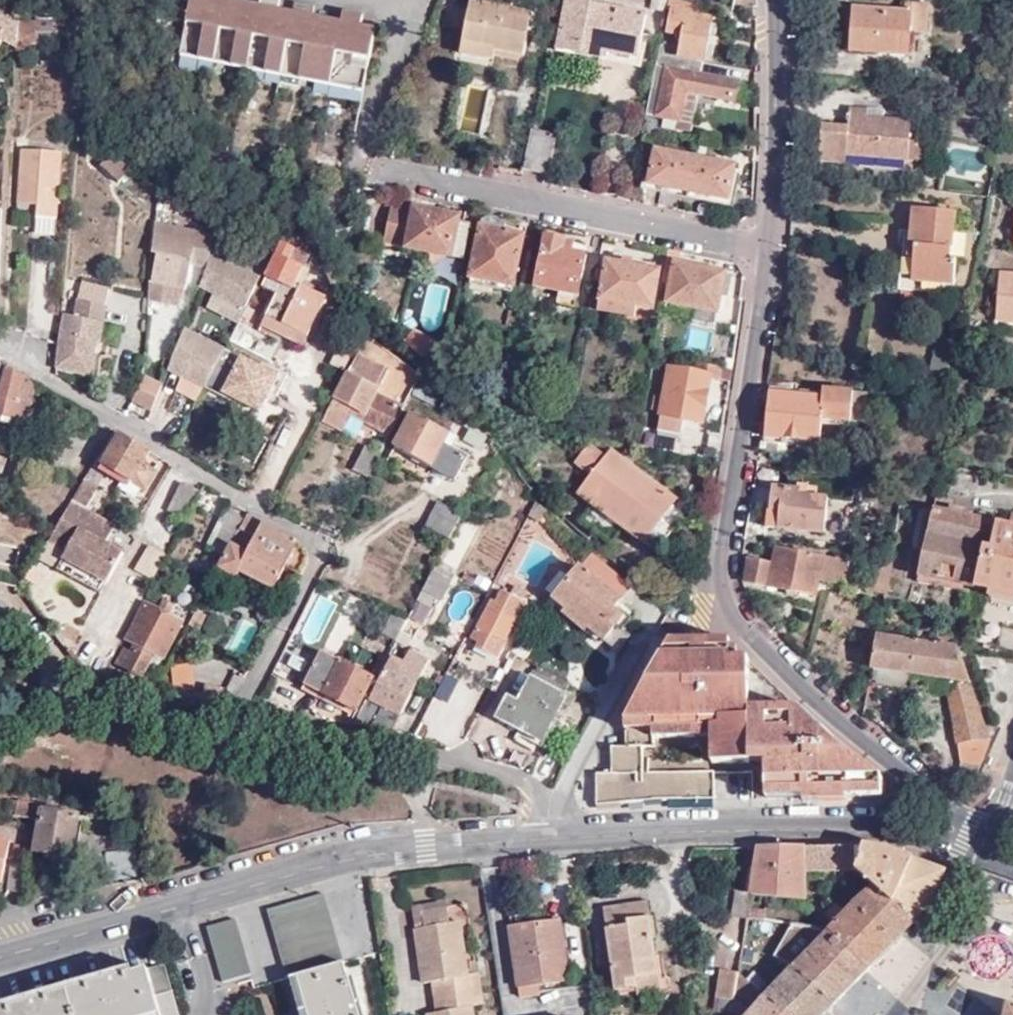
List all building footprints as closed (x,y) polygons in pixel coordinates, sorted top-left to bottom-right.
[(374,29),(360,25),(362,16),(343,12),(341,21),(311,16),(312,6),(294,2),(291,12),(278,9),(281,0),(260,0),(259,5),(245,2),(245,0),(191,0),(180,53),(200,106),(349,177),(361,90),(374,29)] [(482,4),(471,2),(461,53),(494,59),(495,51),(524,56),(533,14),(513,10),(515,0),(483,0),(482,4)] [(687,6),(669,1),(662,33),(682,38),(678,55),(704,60),(712,19),(687,12),(687,6)] [(880,45),(910,47),(912,33),(926,33),(928,1),(906,1),(905,10),(852,6),(850,51),(880,53),(880,45)] [(645,17),(570,2),(559,49),(605,59),(607,52),(636,58),(645,17)] [(37,32),(37,21),(22,21),(21,44),(37,44),(37,32)] [(60,22),(37,21),(37,32),(59,32),(60,22)] [(909,55),(910,47),(880,45),(880,53),(909,55)] [(701,74),(703,62),(658,55),(647,113),(680,120),(687,91),(700,94),(735,101),(739,82),(701,74)] [(692,132),(700,94),(687,91),(680,120),(679,129),(692,132)] [(866,117),(867,111),(850,109),(847,130),(822,126),(819,163),(851,166),(852,155),(908,161),(909,139),(910,122),(883,119),(866,117)] [(883,112),(867,111),(866,117),(883,119),(883,112)] [(989,138),(998,140),(1001,117),(993,115),(989,138)] [(532,130),(525,169),(548,173),(555,135),(532,130)] [(909,139),(908,161),(922,162),(924,141),(909,139)] [(56,218),(63,153),(23,150),(18,204),(37,206),(36,217),(56,218)] [(650,183),(729,199),(737,166),(657,150),(650,183)] [(121,181),(131,168),(112,152),(102,165),(121,181)] [(735,201),(729,199),(650,183),(644,182),(643,188),(733,206),(735,201)] [(473,228),(476,217),(463,215),(462,218),(392,205),(384,244),(464,259),(471,228),(473,228)] [(913,281),(943,282),(953,284),(955,259),(949,258),(954,211),(912,207),(910,244),(916,245),(913,281)] [(346,212),(333,215),(338,231),(351,228),(346,212)] [(482,226),(470,278),(515,287),(525,234),(507,231),(508,225),(501,220),(492,218),(484,219),(483,226),(482,226)] [(214,245),(216,230),(159,219),(155,248),(160,249),(154,276),(153,276),(150,295),(182,303),(188,290),(194,262),(210,264),(214,245)] [(565,249),(568,239),(546,234),(536,286),(559,291),(578,295),(588,254),(575,251),(565,249)] [(577,241),(568,239),(565,249),(575,251),(577,241)] [(262,288),(277,295),(289,301),(297,284),(305,267),(310,256),(283,243),(262,288)] [(942,294),(943,282),(913,281),(916,245),(910,244),(904,244),(900,290),(942,294)] [(252,269),(214,245),(210,264),(209,267),(203,283),(246,309),(270,263),(260,256),(252,269)] [(598,270),(592,299),(601,300),(636,307),(653,310),(661,271),(607,260),(605,272),(598,270)] [(674,265),(668,263),(665,281),(671,282),(667,302),(675,304),(699,309),(698,319),(716,323),(722,295),(726,273),(675,263),(674,265)] [(305,267),(297,284),(303,287),(311,271),(305,267)] [(738,275),(726,273),(722,295),(733,297),(738,275)] [(999,273),(997,314),(1012,315),(1012,274),(999,273)] [(289,301),(277,295),(266,316),(308,338),(326,298),(303,287),(297,284),(289,301)] [(578,295),(559,291),(557,302),(576,306),(578,295)] [(636,307),(601,300),(599,311),(634,318),(636,307)] [(57,369),(91,377),(95,345),(99,344),(105,306),(82,302),(79,318),(64,316),(61,334),(57,369)] [(699,309),(675,304),(673,314),(698,319),(699,309)] [(223,338),(229,323),(202,311),(195,325),(223,338)] [(308,338),(266,316),(261,326),(303,347),(308,338)] [(199,333),(187,324),(178,347),(170,365),(182,373),(199,333)] [(199,333),(182,373),(204,388),(225,349),(199,333)] [(343,371),(355,349),(341,343),(331,364),(343,371)] [(426,345),(417,351),(425,359),(434,352),(426,345)] [(425,359),(435,370),(445,362),(434,352),(425,359)] [(375,396),(387,373),(356,357),(322,423),(337,431),(346,415),(387,435),(401,409),(375,396)] [(720,380),(723,368),(697,362),(695,374),(670,368),(664,396),(655,395),(653,410),(660,410),(663,413),(703,422),(712,379),(720,380)] [(0,364),(0,422),(28,428),(38,385),(7,366),(0,364)] [(145,372),(141,380),(132,395),(150,405),(160,387),(163,381),(145,372)] [(424,401),(431,387),(420,378),(412,394),(424,401)] [(51,392),(38,385),(28,428),(28,429),(41,433),(51,392)] [(869,393),(823,388),(821,398),(773,393),(767,434),(820,441),(824,418),(865,423),(869,393)] [(451,434),(447,431),(412,414),(393,447),(454,481),(467,458),(452,450),(444,446),(451,435),(451,434)] [(143,463),(149,452),(119,433),(101,464),(124,478),(119,487),(135,498),(141,488),(147,492),(159,473),(143,463)] [(459,439),(451,435),(444,446),(452,450),(459,439)] [(677,500),(612,451),(606,458),(590,445),(576,463),(592,476),(580,494),(593,503),(580,520),(611,544),(625,526),(645,542),(677,500)] [(368,478),(380,454),(366,447),(354,471),(368,478)] [(99,461),(96,460),(72,501),(90,511),(102,489),(95,484),(103,471),(96,467),(99,461)] [(185,521),(201,492),(183,483),(168,511),(185,521)] [(780,512),(777,527),(824,533),(828,499),(801,496),(802,490),(774,487),(771,510),(780,512)] [(57,529),(49,542),(67,552),(63,559),(108,583),(124,554),(106,543),(116,526),(90,511),(72,501),(57,529)] [(547,511),(536,502),(529,516),(538,523),(547,511)] [(451,539),(462,515),(438,503),(426,526),(451,539)] [(19,524),(23,515),(0,505),(0,516),(19,524)] [(232,543),(244,519),(225,509),(206,546),(224,557),(232,543)] [(993,534),(998,523),(932,509),(919,575),(972,585),(983,531),(993,534)] [(1012,593),(1012,509),(1009,525),(998,523),(993,534),(983,531),(972,585),(988,588),(1012,593)] [(768,527),(777,527),(780,512),(771,510),(768,527)] [(248,552),(232,543),(224,557),(219,568),(237,578),(241,572),(255,580),(267,587),(274,590),(285,568),(302,576),(307,564),(307,556),(306,549),(301,544),(263,523),(263,522),(248,515),(241,530),(251,535),(255,538),(251,546),(248,552)] [(247,544),(251,546),(255,538),(251,535),(247,544)] [(820,581),(825,555),(776,546),(772,562),(748,559),(744,580),(818,594),(820,581)] [(614,608),(633,586),(592,552),(554,598),(567,609),(563,614),(586,632),(590,627),(619,652),(631,637),(616,626),(624,617),(614,608)] [(848,560),(825,555),(820,581),(837,584),(839,579),(845,580),(848,560)] [(213,578),(219,566),(199,556),(193,567),(213,578)] [(108,583),(63,559),(58,570),(102,594),(108,583)] [(450,583),(432,573),(430,577),(426,585),(424,590),(442,600),(450,583)] [(970,592),(972,585),(919,575),(917,582),(970,592)] [(169,597),(176,586),(162,578),(156,590),(169,597)] [(267,587),(255,580),(253,584),(266,590),(267,587)] [(515,586),(511,596),(523,602),(527,592),(515,586)] [(988,588),(986,598),(1012,603),(1012,593),(988,588)] [(523,602),(511,596),(502,591),(497,603),(491,600),(472,638),(479,643),(477,647),(497,657),(525,603),(523,602)] [(165,600),(158,611),(169,617),(176,605),(165,600)] [(169,617),(158,611),(147,604),(128,640),(136,644),(131,654),(125,651),(118,664),(142,677),(151,663),(148,662),(153,653),(163,658),(182,623),(169,617)] [(197,610),(189,626),(192,628),(193,627),(200,630),(208,616),(197,610)] [(397,640),(406,623),(392,615),(382,634),(389,637),(397,640)] [(244,654),(256,624),(238,617),(226,648),(244,654)] [(939,643),(959,646),(961,633),(942,630),(939,643)] [(384,649),(391,652),(397,640),(389,637),(384,649)] [(875,637),(871,667),(913,672),(918,643),(875,637)] [(749,718),(749,709),(749,658),(738,658),(730,658),(730,646),(730,639),(669,639),(625,719),(625,731),(626,731),(653,730),(653,739),(711,738),(711,726),(720,725),(719,718),(749,718)] [(918,643),(913,672),(950,678),(971,681),(959,649),(918,643)] [(321,651),(305,685),(344,706),(356,712),(373,678),(321,651)] [(404,663),(423,673),(429,661),(410,651),(404,663)] [(513,661),(516,655),(509,652),(499,669),(504,672),(511,659),(513,661)] [(421,678),(423,673),(404,663),(391,657),(371,698),(368,697),(354,722),(373,727),(377,731),(392,735),(402,716),(421,678)] [(498,718),(535,738),(542,724),(552,728),(559,714),(555,712),(564,695),(570,684),(538,668),(519,703),(508,698),(498,718)] [(111,670),(107,685),(132,691),(135,678),(111,670)] [(913,672),(911,687),(946,692),(950,678),(913,672)] [(442,674),(418,736),(452,749),(476,687),(442,674)] [(425,680),(421,678),(402,716),(413,721),(428,690),(422,687),(425,680)] [(984,757),(992,737),(971,681),(950,678),(946,692),(961,759),(966,758),(984,757)] [(222,710),(225,691),(197,683),(192,703),(222,710)] [(344,706),(305,685),(302,690),(342,711),(344,706)] [(568,697),(564,695),(555,712),(559,714),(568,697)] [(882,778),(839,746),(825,746),(824,732),(800,708),(749,709),(749,718),(719,718),(720,725),(711,726),(711,738),(711,764),(765,764),(765,773),(766,798),(803,797),(846,796),(883,796),(882,778)] [(542,724),(535,738),(544,743),(552,728),(542,724)] [(654,747),(653,739),(653,730),(626,731),(625,746),(611,746),(611,773),(644,773),(643,747),(654,747)] [(825,746),(839,746),(824,732),(825,746)] [(711,764),(711,738),(653,739),(654,747),(643,747),(644,773),(714,772),(714,773),(765,773),(765,764),(711,764)] [(975,777),(984,757),(966,758),(962,773),(975,777)] [(660,799),(715,798),(714,773),(714,772),(644,773),(611,773),(595,773),(597,805),(660,799)] [(41,810),(47,811),(48,805),(19,801),(16,816),(40,821),(41,810)] [(79,816),(47,811),(41,810),(40,821),(35,851),(72,857),(79,816)] [(1,883),(11,841),(0,839),(0,883),(1,883)] [(25,861),(28,847),(15,844),(12,858),(25,861)] [(805,870),(804,846),(759,846),(751,894),(806,900),(805,870)] [(856,869),(862,846),(804,846),(805,870),(856,869)] [(829,931),(867,968),(903,934),(928,907),(943,871),(884,849),(862,846),(856,869),(874,886),(845,913),(838,905),(827,916),(835,924),(829,931)] [(134,847),(103,854),(110,882),(140,875),(134,847)] [(8,890),(23,892),(27,863),(11,861),(8,890)] [(748,908),(751,894),(736,892),(732,915),(747,917),(748,908)] [(288,978),(290,977),(297,975),(344,962),(324,893),(269,909),(288,978)] [(424,927),(450,923),(446,901),(413,906),(416,928),(424,927)] [(615,990),(636,987),(638,987),(637,977),(658,974),(648,901),(604,908),(615,990)] [(755,918),(763,918),(764,910),(748,908),(747,917),(755,918)] [(755,918),(747,917),(744,931),(754,932),(755,918)] [(223,982),(252,974),(237,919),(207,927),(223,982)] [(569,980),(560,919),(510,927),(520,997),(540,994),(539,984),(569,980)] [(776,932),(785,934),(791,924),(771,920),(770,927),(777,928),(776,932)] [(433,980),(476,974),(474,961),(465,962),(459,922),(450,923),(424,927),(416,928),(424,982),(433,980)] [(793,967),(833,1004),(867,968),(829,931),(791,924),(785,934),(773,955),(793,967)] [(344,962),(297,975),(309,1014),(365,1014),(353,976),(348,978),(344,962)] [(740,974),(756,987),(764,977),(749,963),(740,974)] [(156,996),(172,991),(164,964),(148,968),(156,996)] [(156,996),(148,968),(133,973),(131,967),(67,985),(76,1014),(162,1014),(156,996)] [(787,1014),(822,1014),(833,1004),(793,967),(766,996),(787,1014)] [(717,1013),(730,1014),(734,991),(737,972),(720,969),(716,996),(720,997),(717,1013)] [(748,1004),(760,991),(756,987),(740,974),(737,972),(734,991),(748,1004)] [(479,990),(476,974),(433,980),(436,996),(479,990)] [(638,987),(636,987),(637,996),(661,992),(658,974),(637,977),(638,987)] [(290,977),(301,1014),(309,1014),(297,975),(290,977)] [(67,985),(0,1005),(0,1014),(76,1014),(67,985)] [(482,1005),(479,990),(436,996),(438,1012),(471,1007),(482,1005)] [(172,991),(156,996),(162,1014),(179,1014),(172,991)] [(754,1008),(766,996),(760,991),(748,1004),(754,1008)] [(766,996),(754,1008),(748,1014),(787,1014),(766,996)] [(471,1007),(438,1012),(427,1013),(428,1014),(472,1014),(471,1007)]
